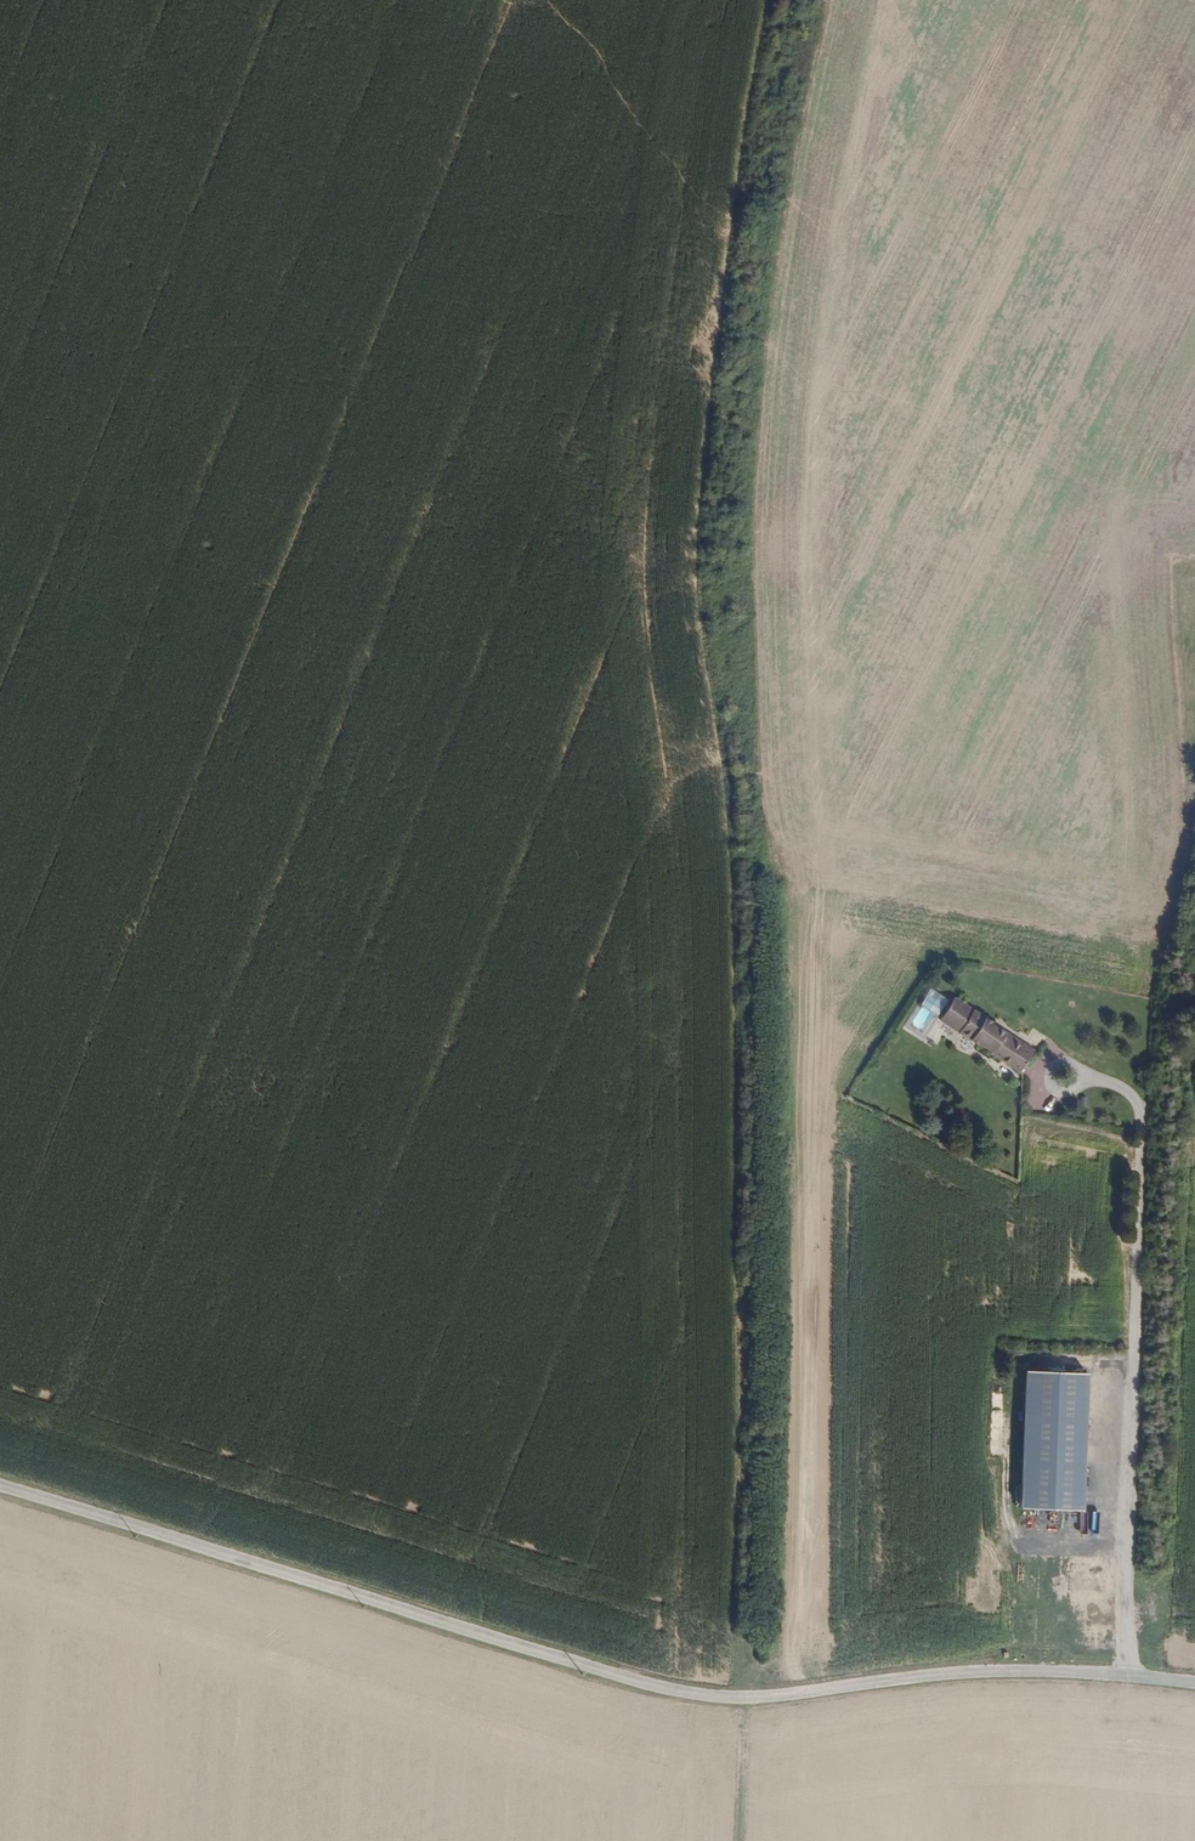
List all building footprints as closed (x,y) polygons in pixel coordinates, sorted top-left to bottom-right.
[(928,1003),(926,1007),(936,1013),(945,997),(928,988),(922,1000),(928,1003)] [(960,1036),(968,1025),(952,1014),(959,1004),(956,1002),(941,1024),(960,1036)] [(1013,1044),(1014,1043),(993,1029),(994,1027),(959,1004),(952,1014),(968,1025),(960,1036),(980,1049),(981,1047),(994,1056),(993,1057),(1021,1076),(1034,1056),(1023,1049),(1022,1050),(1013,1044)] [(1028,1507),(1087,1508),(1091,1371),(1032,1369),(1028,1507)]
